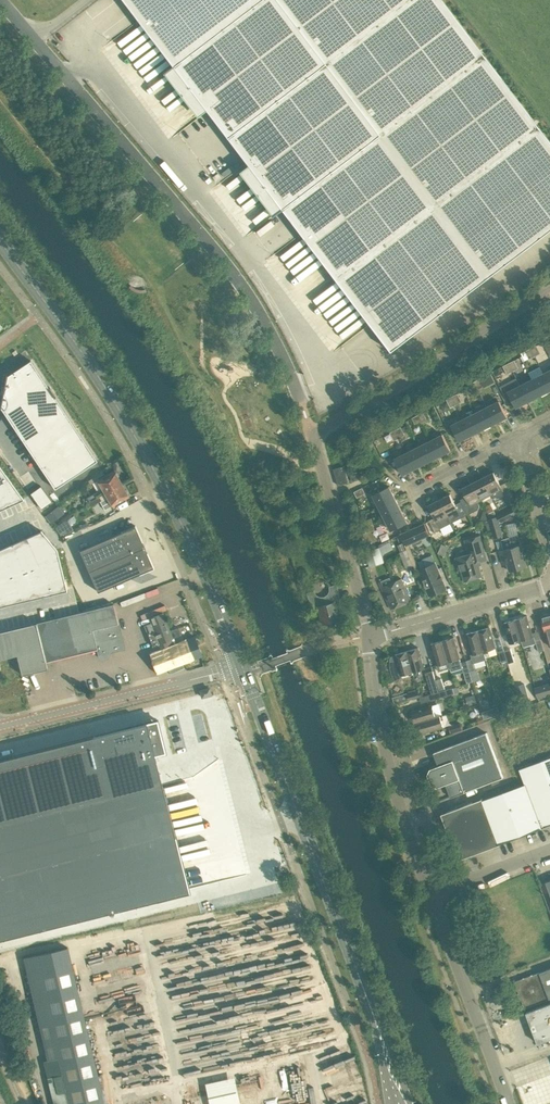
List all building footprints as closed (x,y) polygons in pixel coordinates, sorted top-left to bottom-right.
[(389,351),(549,229),(549,144),(441,0),(122,0),(389,351)] [(87,33),(115,75),(156,48),(145,31),(134,39),(117,13),(87,33)] [(531,348),(535,356),(541,353),(537,345),(531,348)] [(531,348),(525,350),(529,359),(535,356),(531,348)] [(522,355),(521,356),(523,361),(529,359),(525,350),(521,352),(521,353),(522,355)] [(1,407),(55,488),(97,460),(55,397),(56,396),(50,387),(49,387),(31,360),(7,376),(7,375),(6,374),(0,405),(0,408),(1,408),(1,407)] [(514,360),(509,362),(513,371),(518,368),(514,360)] [(513,371),(509,362),(503,365),(507,373),(513,371)] [(532,379),(540,395),(549,390),(549,385),(544,373),(532,379)] [(474,381),(478,389),(484,386),(484,385),(486,384),(484,379),(481,381),(480,378),(474,381)] [(532,379),(520,385),(528,401),(540,395),(532,379)] [(478,389),(474,381),(469,384),(473,392),(478,389)] [(528,401),(520,385),(508,391),(516,407),(528,401)] [(452,396),(456,404),(462,401),(458,393),(452,396)] [(456,404),(452,396),(446,399),(450,407),(456,404)] [(487,406),(495,422),(508,416),(499,400),(487,406)] [(487,406),(475,412),(484,428),(495,422),(487,406)] [(423,411),(418,414),(422,423),(427,420),(423,411)] [(475,412),(463,418),(472,435),(484,428),(475,412)] [(422,423),(418,414),(412,417),(416,425),(422,423)] [(472,435),(463,418),(451,424),(460,441),(472,435)] [(401,426),(396,429),(400,437),(405,435),(401,426)] [(400,437),(396,429),(390,432),(394,440),(400,437)] [(442,433),(430,440),(439,456),(451,450),(442,433)] [(439,456),(430,440),(418,446),(427,462),(439,456)] [(418,446),(407,452),(415,468),(427,462),(418,446)] [(415,468),(407,452),(394,458),(403,474),(415,468)] [(9,479),(0,466),(0,482),(9,479)] [(344,466),(334,469),(339,485),(349,482),(344,466)] [(92,500),(121,484),(118,477),(119,476),(117,472),(115,472),(114,471),(98,480),(102,488),(86,498),(89,502),(92,500)] [(494,472),(483,477),(492,494),(494,498),(496,497),(497,498),(499,498),(505,495),(510,504),(516,501),(506,482),(500,485),(494,472)] [(351,476),(352,481),(361,479),(359,473),(351,476)] [(442,477),(429,482),(431,487),(444,481),(442,477)] [(483,477),(473,483),(481,500),(492,494),(483,477)] [(0,482),(0,502),(2,507),(23,498),(9,479),(0,482)] [(473,483),(462,488),(469,502),(463,505),(468,515),(474,511),(471,505),(481,500),(473,483)] [(124,489),(121,484),(92,500),(95,504),(107,497),(112,506),(129,496),(127,493),(128,492),(126,489),(124,489)] [(30,493),(41,509),(52,501),(41,486),(30,493)] [(379,506),(395,498),(389,486),(373,494),(379,506)] [(354,491),(357,497),(365,493),(362,487),(354,491)] [(462,503),(456,506),(450,494),(439,499),(451,523),(468,515),(463,505),(462,503)] [(395,498),(379,506),(385,518),(401,510),(395,498)] [(451,523),(439,499),(429,505),(435,517),(429,520),(435,532),(441,529),(441,528),(451,523)] [(488,513),(494,510),(491,504),(485,507),(488,513)] [(50,512),(56,519),(64,513),(58,506),(50,512)] [(497,514),(501,522),(517,514),(513,506),(497,514)] [(97,509),(85,515),(88,522),(100,515),(97,509)] [(407,522),(401,510),(385,518),(391,530),(407,522)] [(37,524),(44,521),(40,513),(34,516),(37,524)] [(489,518),(494,538),(503,536),(497,516),(489,518)] [(364,526),(373,524),(372,517),(363,520),(364,526)] [(74,530),(68,520),(56,527),(61,534),(74,530)] [(429,534),(425,523),(401,533),(406,544),(429,534)] [(375,530),(373,524),(364,526),(366,532),(367,532),(368,535),(375,534),(374,530),(375,530)] [(135,526),(80,550),(98,591),(153,567),(135,526)] [(516,526),(507,529),(510,537),(518,534),(516,526)] [(41,530),(27,536),(39,564),(44,563),(58,558),(56,548),(41,530)] [(518,534),(510,537),(519,568),(527,566),(518,534)] [(462,569),(465,580),(482,575),(478,561),(487,559),(480,535),(465,540),(469,553),(456,557),(460,570),(462,569)] [(27,536),(12,543),(24,570),(28,568),(39,564),(27,536)] [(519,568),(510,537),(501,539),(504,549),(499,550),(502,559),(506,558),(510,571),(519,568)] [(0,548),(0,557),(8,575),(12,573),(24,570),(12,543),(0,548)] [(384,562),(380,547),(366,551),(370,566),(384,562)] [(406,550),(400,552),(406,568),(412,566),(406,550)] [(58,558),(44,563),(51,593),(66,589),(58,558)] [(39,564),(28,568),(35,597),(51,593),(44,563),(39,564)] [(430,595),(446,589),(442,580),(443,580),(442,579),(440,575),(441,575),(440,574),(435,563),(419,569),(430,595)] [(24,570),(12,573),(19,600),(35,597),(28,568),(24,570)] [(0,578),(0,592),(3,604),(19,600),(12,573),(8,575),(0,578)] [(401,604),(392,582),(390,577),(379,582),(391,609),(401,604)] [(392,582),(401,604),(411,600),(402,578),(392,582)] [(334,601),(340,599),(336,584),(329,586),(329,591),(327,595),(324,597),(320,597),(316,595),(314,591),(307,593),(311,608),(317,606),(319,613),(323,612),(326,622),(339,618),(334,601)] [(113,604),(36,623),(46,661),(97,649),(99,654),(100,657),(103,658),(105,658),(108,657),(109,655),(109,652),(109,649),(111,649),(112,651),(124,648),(113,604)] [(170,639),(171,639),(181,635),(178,628),(170,631),(163,613),(150,618),(151,622),(144,625),(153,646),(160,643),(170,639)] [(549,614),(548,613),(544,614),(544,616),(542,616),(549,646),(549,614)] [(523,648),(536,644),(538,652),(544,650),(541,639),(535,640),(534,636),(533,636),(527,615),(515,619),(521,640),(523,648)] [(521,640),(515,619),(504,622),(510,643),(521,640)] [(36,623),(0,631),(0,659),(17,655),(22,675),(47,669),(46,661),(36,623)] [(478,630),(484,651),(496,647),(489,626),(478,630)] [(484,651),(478,630),(466,633),(472,654),(470,654),(472,659),(467,660),(473,682),(473,683),(478,681),(475,670),(473,663),(486,659),(484,651)] [(171,639),(170,639),(180,665),(202,656),(194,636),(174,644),(171,639)] [(459,658),(460,658),(454,637),(442,640),(448,661),(451,671),(462,668),(467,683),(473,682),(467,660),(461,662),(459,658)] [(170,639),(160,643),(161,646),(159,647),(160,649),(150,653),(149,653),(157,674),(158,673),(180,665),(170,639)] [(448,661),(442,640),(430,644),(436,664),(448,661)] [(418,647),(406,651),(412,671),(424,668),(418,647)] [(511,648),(504,650),(507,661),(508,663),(514,661),(511,648)] [(507,661),(504,650),(504,649),(498,651),(502,662),(507,661)] [(412,671),(406,651),(395,654),(396,657),(391,659),(391,656),(390,661),(390,663),(390,667),(390,669),(391,673),(393,677),(395,681),(397,683),(397,682),(397,681),(401,675),(412,671)] [(441,678),(436,664),(431,666),(433,670),(436,681),(439,691),(444,689),(441,678)] [(436,681),(433,670),(427,672),(430,683),(436,681)] [(530,704),(525,684),(515,686),(521,707),(530,704)] [(209,688),(200,690),(202,697),(211,695),(209,688)] [(436,699),(454,693),(453,688),(434,693),(436,699)] [(544,688),(537,690),(539,698),(546,696),(544,688)] [(420,697),(418,691),(407,694),(409,700),(420,697)] [(477,702),(475,695),(473,695),(472,695),(467,697),(469,704),(477,702)] [(419,720),(436,716),(433,704),(412,710),(415,722),(419,720)] [(490,709),(482,712),(484,719),(492,716),(490,709)] [(441,714),(436,716),(419,720),(423,732),(444,726),(441,714)] [(0,760),(0,939),(188,892),(154,754),(164,752),(159,730),(154,732),(151,722),(0,760)] [(460,723),(449,727),(451,732),(462,729),(460,723)] [(486,732),(434,752),(439,765),(430,768),(428,774),(432,785),(437,787),(446,784),(450,797),(503,777),(486,732)] [(549,824),(549,757),(520,768),(525,783),(483,799),(482,798),(481,799),(491,826),(498,844),(500,844),(499,843),(549,824)] [(491,826),(481,799),(442,813),(449,832),(468,825),(471,833),(475,832),(491,826)] [(468,825),(449,832),(459,859),(482,851),(475,832),(471,833),(468,825)] [(498,844),(491,826),(475,832),(482,851),(498,844)] [(216,892),(215,867),(195,868),(196,893),(216,892)] [(235,928),(232,921),(224,925),(228,932),(235,928)] [(62,1070),(46,1073),(53,1103),(104,1103),(67,947),(24,957),(32,992),(23,994),(26,1008),(35,1006),(48,1060),(59,1058),(62,1070)] [(127,977),(140,975),(138,967),(127,969),(128,974),(106,978),(108,990),(129,987),(127,977)] [(515,981),(525,1007),(549,998),(549,968),(515,981)] [(294,990),(295,996),(312,993),(308,972),(291,975),(292,983),(301,981),(302,989),(294,990)] [(101,975),(94,975),(97,1000),(103,999),(101,975)] [(252,980),(240,983),(247,1011),(262,1007),(260,997),(255,998),(253,989),(254,989),(252,980)] [(115,996),(115,1007),(128,1008),(129,996),(115,996)] [(526,1012),(538,1042),(549,1038),(549,1003),(526,1012)] [(104,1040),(106,1051),(117,1049),(115,1037),(104,1040)] [(210,1099),(231,1097),(230,1081),(208,1082),(210,1099)]
